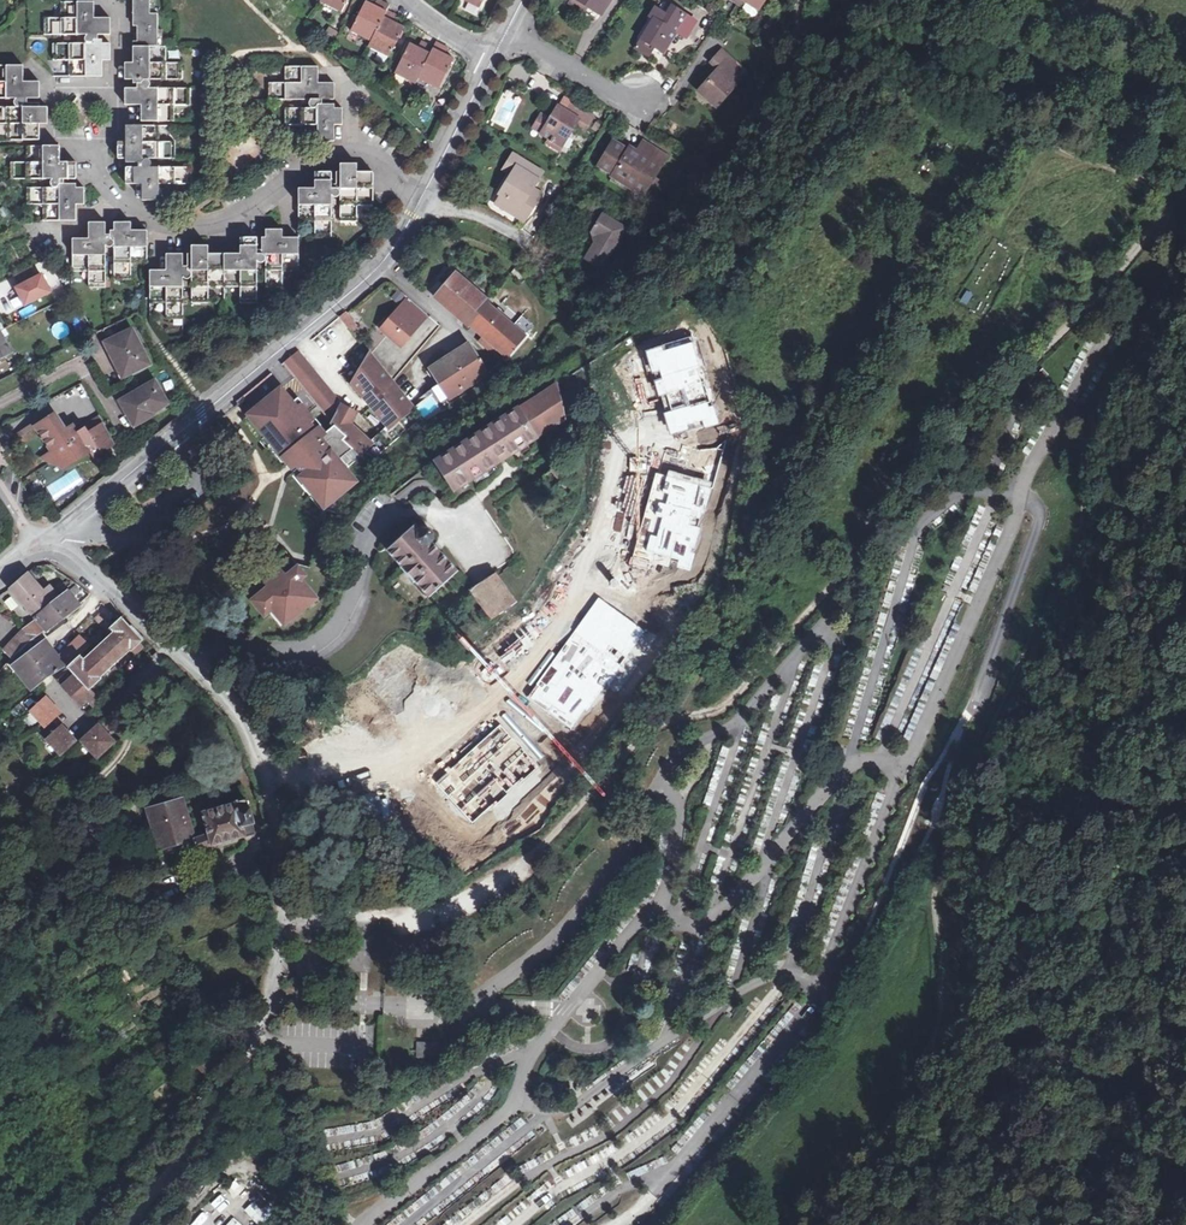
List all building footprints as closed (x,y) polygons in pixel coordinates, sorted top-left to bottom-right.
[(133,46),(158,47),(158,30),(158,14),(150,13),(150,0),(134,0),(134,26),(141,26),(141,42),(133,42),(133,46)] [(321,2),(341,13),(348,0),(322,0),(321,2)] [(610,0),(574,0),(574,1),(575,3),(577,4),(588,5),(601,14),(610,0)] [(748,3),(759,10),(762,7),(766,0),(744,0),(748,3)] [(762,7),(766,9),(771,2),(768,0),(766,0),(762,7)] [(366,1),(351,32),(371,42),(369,47),(389,57),(404,27),(393,21),(396,15),(387,10),(390,5),(380,1),(377,7),(366,1)] [(61,2),(61,18),(45,19),(44,35),(110,34),(111,18),(94,18),(94,2),(61,2)] [(759,10),(748,3),(744,8),(745,11),(752,16),(756,15),(759,10)] [(667,15),(671,8),(665,4),(661,11),(667,15)] [(642,38),(655,47),(664,53),(678,31),(687,36),(696,22),(672,7),(671,8),(667,15),(661,11),(655,8),(650,17),(654,19),(642,38)] [(682,50),(686,41),(677,37),(673,46),(682,50)] [(649,55),(655,47),(642,38),(636,46),(649,55)] [(437,42),(434,48),(424,43),(422,49),(411,43),(395,74),(416,84),(419,79),(439,89),(454,58),(444,53),(447,47),(437,42)] [(53,44),(53,60),(68,60),(68,76),(103,76),(103,61),(110,60),(110,44),(53,44)] [(158,47),(133,46),(133,63),(126,63),(126,79),(183,79),(183,63),(167,63),(167,47),(163,47),(158,47)] [(722,50),(711,63),(718,69),(700,90),(710,98),(708,100),(717,108),(748,73),(722,50)] [(512,64),(507,75),(518,82),(526,69),(516,64),(512,64)] [(40,97),(40,82),(24,82),(23,65),(0,66),(0,98),(40,97)] [(269,83),(269,99),(335,99),(335,83),(318,83),(318,67),(285,67),(285,84),(269,83)] [(126,88),(126,105),(142,105),(142,121),(175,121),(175,105),(191,105),(191,88),(126,88)] [(562,108),(567,111),(572,102),(567,99),(562,108)] [(541,134),(549,138),(563,146),(574,128),(583,134),(594,115),(572,102),(567,111),(562,108),(558,106),(549,120),(541,134)] [(7,123),(7,140),(39,140),(40,124),(48,123),(48,108),(0,107),(0,123),(7,123)] [(285,108),(285,124),(302,125),(302,141),(334,141),(335,124),(342,124),(343,109),(285,108)] [(532,128),(541,134),(549,120),(540,114),(532,128)] [(119,142),(118,159),(175,159),(175,142),(160,142),(159,126),(126,126),(126,142),(119,142)] [(563,146),(549,138),(545,145),(559,153),(563,146)] [(645,192),(651,183),(655,176),(668,155),(652,145),(645,156),(632,148),(629,153),(625,150),(626,148),(614,141),(599,166),(613,174),(612,177),(631,188),(633,186),(645,192)] [(60,146),(28,146),(27,163),(12,163),(11,179),(77,179),(77,163),(60,162),(60,146)] [(526,219),(540,197),(531,192),(533,188),(543,172),(513,154),(504,169),(512,174),(500,195),(508,200),(503,209),(516,217),(517,214),(526,219)] [(341,163),(341,220),(357,221),(357,204),(373,204),(373,173),(357,173),(357,164),(341,163)] [(135,167),(135,184),(142,184),(143,200),(176,200),(175,184),(192,184),(192,167),(149,167),(146,167),(135,167)] [(300,188),(300,221),(315,220),(315,237),(332,237),(332,172),(316,172),(316,188),(300,188)] [(655,176),(651,183),(659,187),(663,180),(655,176)] [(651,183),(645,192),(653,197),(659,187),(651,183)] [(43,204),(43,220),(76,220),(76,205),(84,205),(84,188),(27,188),(27,204),(43,204)] [(531,192),(540,197),(542,194),(533,188),(531,192)] [(508,200),(500,195),(495,204),(503,209),(508,200)] [(587,258),(603,267),(627,228),(588,206),(580,220),(592,227),(596,244),(587,258)] [(89,287),(106,287),(106,222),(89,223),(89,238),(73,238),(74,271),(89,272),(89,287)] [(115,223),(115,279),(132,279),(132,263),(147,262),(147,230),(131,230),(131,223),(115,223)] [(298,271),(299,261),(298,238),(283,237),(283,229),(266,230),(265,286),(283,286),(283,271),(298,271)] [(225,254),(225,286),(240,286),(240,302),(257,302),(257,237),(241,237),(241,254),(225,254)] [(208,286),(225,286),(225,254),(209,254),(208,246),(192,246),(193,302),(208,302),(208,286)] [(151,270),(151,302),(167,303),(167,319),(183,319),(183,254),(167,254),(167,270),(151,270)] [(21,285),(37,277),(31,266),(15,274),(21,285)] [(17,287),(26,304),(51,291),(43,274),(37,277),(21,285),(17,287)] [(436,298),(459,317),(477,295),(457,278),(448,288),(441,282),(432,293),(436,298)] [(487,304),(477,295),(459,317),(468,325),(487,304)] [(394,323),(386,332),(402,346),(418,327),(414,323),(422,314),(407,301),(391,320),(394,323)] [(500,315),(489,305),(470,327),(483,337),(506,358),(534,326),(532,324),(521,316),(519,318),(513,326),(500,315)] [(506,308),(500,315),(513,326),(519,318),(506,308)] [(346,312),(340,317),(351,330),(357,325),(346,312)] [(414,323),(418,327),(426,318),(422,314),(414,323)] [(382,329),(386,332),(394,323),(391,320),(382,329)] [(13,350),(0,329),(0,357),(13,350)] [(105,343),(111,354),(115,352),(127,375),(150,364),(132,329),(105,343)] [(694,335),(645,350),(671,435),(722,422),(694,335)] [(506,358),(483,337),(479,342),(502,362),(506,358)] [(440,383),(451,399),(465,389),(477,381),(489,374),(469,343),(431,368),(440,383)] [(299,351),(284,363),(322,411),(337,399),(299,351)] [(115,352),(111,354),(122,377),(127,375),(115,352)] [(353,383),(389,429),(414,409),(393,381),(385,371),(378,362),(372,354),(371,352),(370,353),(353,383)] [(120,401),(125,409),(130,407),(138,423),(153,414),(152,412),(168,402),(155,380),(120,401)] [(451,399),(440,383),(429,390),(436,397),(442,400),(448,400),(451,399)] [(517,409),(536,438),(566,420),(558,383),(517,409)] [(281,389),(254,411),(265,425),(271,432),(282,446),(294,460),(310,480),(318,490),(329,504),(357,481),(347,469),(364,456),(362,454),(346,439),(348,437),(336,425),(321,437),(281,389)] [(353,411),(342,405),(333,423),(336,425),(348,437),(346,439),(362,454),(372,442),(350,423),(352,419),(349,417),(353,411)] [(130,407),(125,409),(133,426),(138,423),(130,407)] [(517,409),(439,460),(458,488),(536,438),(517,409)] [(265,425),(254,411),(249,415),(260,429),(265,425)] [(111,438),(113,437),(101,415),(77,429),(74,423),(66,428),(56,412),(49,416),(47,413),(35,421),(38,424),(18,437),(16,438),(44,481),(90,452),(95,459),(103,454),(102,453),(107,450),(115,445),(111,438)] [(16,434),(18,437),(38,424),(35,421),(16,434)] [(282,446),(271,432),(266,436),(277,450),(282,446)] [(310,480),(294,460),(289,464),(305,484),(310,480)] [(712,483),(655,468),(629,562),(688,570),(712,483)] [(324,507),(329,504),(318,490),(313,494),(324,507)] [(422,529),(417,523),(388,550),(403,566),(402,567),(414,581),(415,579),(431,597),(460,571),(433,542),(435,540),(434,533),(431,529),(422,529)] [(154,531),(157,536),(166,530),(163,525),(154,531)] [(270,586),(258,597),(269,611),(271,609),(277,604),(289,619),(321,593),(317,588),(323,572),(328,555),(316,551),(311,567),(298,564),(295,559),(267,583),(270,586)] [(10,589),(34,618),(52,603),(59,597),(50,586),(44,591),(29,573),(10,589)] [(492,618),(516,602),(497,574),(473,591),(492,618)] [(59,597),(52,603),(64,617),(65,616),(79,605),(67,591),(59,597)] [(596,596),(528,697),(574,728),(643,628),(596,596)] [(23,606),(17,597),(7,603),(13,612),(23,606)] [(258,597),(252,601),(263,616),(269,611),(258,597)] [(35,621),(38,623),(40,621),(47,630),(64,617),(52,603),(34,618),(36,620),(35,621)] [(277,604),(271,609),(283,625),(289,619),(277,604)] [(111,627),(112,626),(100,614),(94,619),(107,632),(111,627)] [(142,640),(141,639),(122,618),(112,626),(111,627),(116,632),(84,660),(80,656),(69,666),(70,668),(57,680),(86,713),(100,700),(90,689),(101,679),(100,677),(118,662),(122,666),(130,659),(126,654),(131,650),(135,654),(144,647),(140,643),(142,640)] [(44,631),(38,623),(35,621),(24,630),(5,649),(13,658),(30,642),(44,631)] [(91,646),(88,643),(81,637),(61,656),(68,665),(69,666),(80,656),(91,646)] [(46,640),(12,666),(33,691),(54,673),(66,666),(46,640)] [(169,673),(174,667),(168,661),(162,667),(169,673)] [(8,664),(0,671),(6,678),(14,672),(10,667),(8,664)] [(55,720),(59,716),(61,714),(45,696),(44,698),(30,710),(42,723),(37,728),(62,756),(77,742),(62,725),(60,726),(55,720)] [(60,726),(62,725),(64,723),(59,716),(55,720),(60,726)] [(495,721),(431,777),(470,824),(540,768),(495,721)] [(114,742),(99,725),(82,740),(97,757),(114,742)] [(203,813),(209,835),(194,839),(198,850),(255,834),(253,824),(255,824),(251,807),(249,808),(247,800),(203,813)] [(149,811),(160,846),(194,837),(183,801),(149,811)] [(421,1050),(422,1056),(443,1057),(443,1046),(432,1046),(432,1044),(424,1044),(423,1050),(421,1050)] [(224,1187),(234,1199),(244,1189),(234,1178),(224,1187)] [(242,1209),(259,1224),(260,1224),(270,1215),(262,1208),(268,1202),(258,1192),(242,1209)] [(220,1194),(211,1201),(221,1214),(230,1207),(220,1194)]
